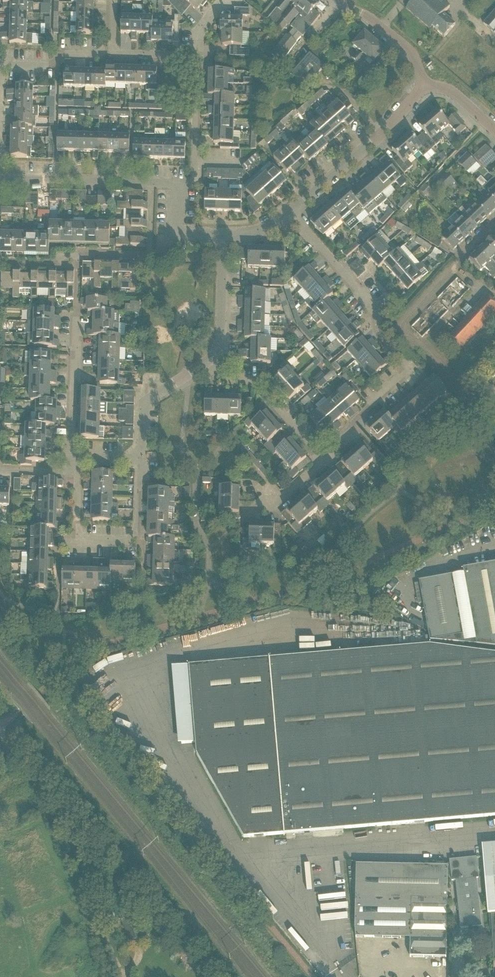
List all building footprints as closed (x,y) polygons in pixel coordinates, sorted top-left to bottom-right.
[(205,0),(181,0),(180,1),(179,0),(171,0),(170,2),(169,2),(168,2),(182,17),(183,17),(179,13),(188,3),(197,10),(201,5),(203,6),(207,1),(205,0)] [(268,20),(276,27),(294,5),(298,0),(284,0),(268,20)] [(276,27),(282,31),(288,24),(289,26),(298,14),(300,16),(291,27),(303,37),(320,16),(313,10),(317,5),(311,0),(298,0),(294,5),(276,27)] [(433,0),(413,0),(406,8),(430,29),(432,27),(444,37),(455,26),(442,15),(449,7),(443,2),(440,6),(433,0)] [(11,3),(3,3),(3,8),(11,8),(11,13),(27,14),(27,3),(26,3),(19,3),(11,3)] [(54,13),(59,13),(63,13),(63,3),(59,3),(54,3),(54,13)] [(77,3),(77,13),(94,14),(94,4),(77,3)] [(221,18),(221,22),(219,22),(219,29),(221,29),(221,32),(242,33),(242,19),(242,16),(250,16),(250,9),(234,8),(234,9),(236,9),(235,19),(221,18)] [(132,17),(132,33),(131,40),(137,41),(137,34),(142,34),(142,12),(140,12),(139,11),(135,11),(134,12),(132,12),(132,17)] [(494,33),(494,31),(494,11),(484,23),(494,33)] [(122,12),(121,17),(121,33),(132,33),(132,17),(132,12),(122,12)] [(146,12),(142,12),(142,34),(147,34),(146,41),(151,42),(151,34),(152,34),(152,26),(153,26),(153,18),(146,17),(146,12)] [(27,14),(11,13),(11,24),(27,24),(27,14)] [(94,14),(77,13),(77,23),(93,24),(94,14)] [(162,22),(162,42),(162,50),(167,50),(167,43),(172,43),(173,41),(179,41),(179,25),(179,16),(175,16),(174,22),(162,22)] [(151,34),(151,42),(162,42),(162,22),(163,20),(158,19),(158,26),(157,26),(153,26),(152,26),(152,34),(151,34)] [(93,24),(77,23),(70,23),(70,27),(77,27),(77,34),(101,35),(101,29),(93,29),(93,24)] [(10,33),(10,34),(27,34),(27,24),(11,24),(10,33)] [(242,33),(221,32),(221,39),(223,39),(223,46),(235,46),(234,56),(229,56),(249,57),(249,50),(241,50),(241,46),(242,46),(242,33)] [(10,39),(10,44),(26,45),(32,45),(33,34),(27,34),(10,34),(10,33),(0,33),(0,39),(10,39)] [(356,62),(374,41),(365,33),(353,45),(359,50),(351,58),(356,62)] [(50,35),(45,35),(45,45),(53,46),(53,39),(49,39),(50,35)] [(287,35),(271,54),(281,62),(297,42),(287,35)] [(321,41),(310,54),(290,77),(312,82),(325,67),(316,60),(327,47),(321,41)] [(374,41),(356,62),(361,66),(368,58),(373,63),(384,50),(374,41)] [(247,62),(271,69),(274,60),(254,54),(247,62)] [(106,61),(106,65),(105,72),(106,72),(105,84),(106,84),(115,84),(116,68),(111,68),(112,61),(106,61)] [(121,68),(116,68),(115,84),(126,85),(126,68),(127,62),(121,62),(121,68)] [(136,69),(136,89),(140,89),(140,85),(146,85),(147,63),(141,62),(141,69),(136,69)] [(147,63),(146,85),(146,91),(163,91),(163,72),(157,72),(157,69),(152,69),(152,63),(147,63)] [(65,64),(64,87),(75,87),(75,71),(70,71),(70,65),(65,64)] [(100,72),(95,71),(95,88),(106,88),(106,84),(105,84),(106,72),(105,72),(106,65),(100,64),(100,72)] [(370,79),(380,68),(375,64),(366,75),(370,79)] [(126,68),(126,85),(132,85),(132,89),(136,89),(136,69),(126,68)] [(235,71),(209,70),(209,76),(207,76),(206,83),(209,83),(228,83),(228,76),(234,76),(235,71)] [(75,71),(75,87),(85,87),(85,71),(75,71)] [(85,71),(85,87),(95,88),(95,71),(85,71)] [(228,83),(209,83),(208,95),(215,95),(235,95),(234,95),(234,90),(228,90),(228,83)] [(7,96),(33,96),(33,86),(17,85),(17,91),(7,90),(7,96)] [(316,95),(319,99),(325,93),(322,90),(316,95)] [(215,95),(215,107),(234,108),(235,95),(215,95)] [(316,95),(313,98),(307,103),(310,107),(316,101),(319,99),(316,95)] [(341,124),(345,122),(348,126),(354,121),(346,111),(352,106),(344,96),(340,95),(335,99),(337,102),(328,110),(341,124)] [(33,96),(7,96),(7,101),(16,102),(16,106),(32,107),(33,96)] [(256,96),(256,103),(250,103),(250,106),(256,106),(256,108),(260,108),(260,96),(256,96)] [(310,107),(307,103),(300,109),(304,112),(310,107)] [(341,124),(328,110),(323,104),(315,112),(319,117),(336,137),(345,129),(341,124)] [(32,107),(16,106),(16,112),(14,113),(12,113),(12,116),(16,117),(32,117),(38,117),(38,107),(32,107)] [(234,108),(215,107),(209,107),(209,115),(214,115),(214,119),(234,120),(234,108)] [(256,108),(256,109),(250,109),(250,113),(255,113),(255,117),(260,117),(260,108),(256,108)] [(428,119),(440,133),(449,125),(458,135),(466,128),(454,114),(447,121),(437,111),(428,119)] [(94,112),(89,112),(89,119),(99,120),(99,116),(100,116),(100,112),(94,112)] [(293,112),(287,117),(290,120),(296,115),(293,112)] [(16,117),(16,126),(16,127),(28,127),(33,128),(36,128),(36,118),(32,118),(32,117),(16,117)] [(281,123),(278,125),(282,131),(286,128),(284,126),(290,120),(287,117),(281,123)] [(319,117),(310,125),(310,126),(315,131),(323,140),(327,145),(336,137),(319,117)] [(234,120),(214,119),(214,131),(233,132),(234,120)] [(440,133),(428,119),(419,126),(427,136),(423,140),(432,150),(440,142),(435,137),(440,133)] [(12,126),(11,137),(33,137),(33,128),(28,127),(16,127),(16,126),(12,126)] [(306,129),(301,133),(306,138),(319,153),(328,145),(327,145),(323,140),(315,131),(310,126),(306,129)] [(89,135),(89,152),(93,152),(93,160),(98,160),(98,152),(99,152),(99,136),(99,128),(95,128),(94,136),(89,135)] [(275,128),(269,133),(270,135),(273,139),(279,133),(277,130),(275,128)] [(58,131),(58,134),(57,151),(68,151),(69,135),(68,135),(68,131),(58,131)] [(214,131),(214,143),(220,144),(220,149),(230,149),(239,149),(239,141),(239,132),(233,132),(214,131)] [(109,136),(99,136),(99,152),(109,152),(110,132),(109,132),(109,136)] [(110,132),(109,152),(119,153),(120,133),(110,132)] [(130,133),(120,133),(119,153),(129,153),(130,137),(129,137),(130,133)] [(410,134),(401,142),(413,156),(419,152),(427,162),(436,154),(432,150),(423,140),(418,144),(410,134)] [(79,135),(69,135),(68,151),(78,151),(79,135)] [(79,135),(78,151),(89,152),(89,135),(79,135)] [(134,138),(134,142),(133,158),(144,158),(145,135),(144,135),(144,139),(134,138)] [(155,136),(145,135),(144,158),(154,159),(155,136)] [(273,139),(270,135),(264,141),(267,144),(273,139)] [(155,136),(154,159),(165,159),(165,139),(165,136),(155,136)] [(33,137),(11,137),(11,147),(31,148),(33,148),(33,137)] [(306,138),(297,146),(297,147),(305,156),(309,162),(319,153),(306,138)] [(175,139),(165,139),(165,159),(175,159),(175,139)] [(186,140),(175,139),(175,159),(180,160),(179,164),(185,164),(186,140)] [(292,141),(283,149),(300,168),(305,164),(301,160),(305,156),(297,147),(297,146),(292,141)] [(413,156),(401,142),(392,150),(400,160),(396,164),(404,174),(413,166),(408,161),(413,156)] [(479,162),(490,151),(486,146),(474,157),(479,162)] [(31,148),(11,147),(11,158),(30,158),(31,148)] [(300,168),(283,149),(273,157),(287,172),(291,169),(295,173),(300,168)] [(490,151),(479,162),(484,168),(494,158),(494,156),(490,151)] [(257,154),(251,159),(254,163),(260,157),(257,154)] [(467,154),(457,163),(467,173),(477,164),(467,154)] [(384,167),(379,171),(392,186),(396,182),(400,188),(407,182),(385,156),(379,161),(384,167)] [(254,163),(251,159),(242,167),(245,170),(254,163)] [(274,167),(265,175),(278,190),(287,181),(274,167)] [(218,170),(218,178),(230,178),(230,170),(218,170)] [(230,170),(230,178),(242,179),(242,170),(230,170)] [(392,186),(379,171),(370,179),(383,194),(392,186)] [(383,194),(370,179),(365,174),(360,178),(365,184),(361,187),(378,207),(387,199),(382,194),(383,194)] [(447,190),(455,183),(447,174),(439,182),(447,190)] [(265,175),(255,183),(268,198),(278,190),(265,175)] [(494,179),(483,190),(494,202),(494,180),(494,179)] [(268,198),(255,183),(246,191),(251,197),(247,199),(253,215),(262,208),(260,205),(268,198)] [(426,185),(420,191),(426,196),(431,190),(426,185)] [(378,207),(361,187),(351,195),(364,210),(373,202),(378,207)] [(476,204),(488,217),(494,210),(494,202),(483,190),(481,188),(478,191),(484,197),(476,204)] [(50,194),(50,202),(56,202),(56,199),(62,200),(62,191),(50,190),(50,194)] [(347,190),(338,198),(355,218),(356,219),(365,211),(364,210),(351,195),(347,190)] [(62,191),(62,200),(69,200),(69,202),(74,203),(74,200),(74,191),(62,191)] [(74,191),(74,200),(80,200),(80,203),(86,203),(86,197),(87,197),(87,191),(74,191)] [(142,210),(147,211),(148,204),(142,204),(142,191),(127,191),(126,203),(117,203),(117,210),(126,210),(142,210)] [(217,211),(217,192),(205,191),(204,211),(217,211)] [(99,192),(98,197),(98,205),(111,205),(111,192),(99,192)] [(217,192),(217,211),(229,211),(229,192),(217,192)] [(242,192),(229,192),(229,211),(241,212),(242,192)] [(38,210),(38,205),(38,194),(26,193),(26,204),(33,204),(33,210),(38,210)] [(50,194),(38,194),(38,205),(50,206),(50,202),(50,194)] [(407,203),(413,197),(410,194),(404,200),(407,203)] [(86,197),(86,203),(86,207),(98,207),(98,205),(98,197),(86,197)] [(338,198),(329,206),(342,221),(342,220),(346,225),(355,218),(338,198)] [(407,203),(404,200),(398,206),(401,209),(407,203)] [(488,217),(476,204),(468,213),(462,207),(459,210),(476,228),(488,217)] [(329,206),(320,214),(333,228),(342,221),(329,206)] [(391,209),(385,216),(389,219),(395,212),(391,209)] [(126,210),(126,221),(117,221),(117,228),(126,228),(141,228),(147,229),(147,222),(141,221),(142,210),(126,210)] [(461,219),(453,227),(464,239),(476,228),(459,210),(456,213),(461,219)] [(333,228),(320,214),(310,222),(323,237),(333,228)] [(389,219),(385,216),(380,221),(383,224),(389,219)] [(74,220),(73,225),(73,242),(85,242),(85,225),(86,220),(74,220)] [(85,225),(85,242),(97,243),(97,225),(98,221),(93,221),(93,225),(85,225)] [(49,229),(49,236),(49,241),(61,242),(61,224),(49,224),(49,229)] [(61,224),(61,242),(73,242),(73,225),(61,224)] [(97,225),(97,243),(109,243),(110,226),(97,225)] [(375,227),(368,233),(371,236),(378,230),(375,227)] [(464,239),(453,227),(448,232),(445,229),(442,232),(439,229),(436,232),(453,250),(464,239)] [(1,230),(1,234),(0,252),(13,252),(13,235),(13,228),(10,228),(8,230),(1,230)] [(126,228),(125,239),(116,239),(116,246),(146,247),(147,240),(141,239),(141,228),(126,228)] [(25,235),(25,253),(37,253),(37,230),(25,229),(25,235)] [(37,230),(37,253),(49,253),(49,241),(49,236),(49,229),(44,229),(44,230),(37,230)] [(442,242),(425,232),(421,230),(418,235),(438,248),(442,242)] [(371,236),(368,233),(362,238),(365,241),(371,236)] [(13,235),(13,252),(25,253),(25,235),(13,235)] [(371,259),(385,246),(377,237),(362,250),(365,253),(365,254),(364,256),(369,261),(371,259)] [(493,237),(485,245),(494,255),(494,240),(493,237)] [(422,246),(424,242),(417,238),(415,242),(422,246)] [(431,247),(424,242),(422,246),(429,251),(431,247)] [(356,243),(350,248),(353,252),(359,246),(356,243)] [(485,245),(477,252),(494,271),(494,255),(485,245)] [(393,255),(385,246),(371,259),(379,268),(384,264),(384,263),(393,255)] [(249,248),(248,260),(248,267),(260,268),(261,248),(249,248)] [(261,248),(260,268),(272,268),(273,249),(261,248)] [(353,252),(350,248),(344,254),(347,257),(353,252)] [(273,249),(272,268),(285,269),(285,249),(273,249)] [(442,254),(435,249),(432,253),(439,258),(442,254)] [(398,250),(393,255),(384,263),(384,264),(392,273),(407,260),(398,250)] [(477,252),(466,263),(477,275),(481,271),(485,267),(490,273),(489,274),(494,279),(494,278),(494,271),(477,252)] [(101,264),(102,260),(102,258),(95,258),(95,264),(83,264),(82,279),(94,279),(94,288),(101,289),(101,280),(101,264)] [(102,260),(101,264),(101,280),(112,280),(112,289),(119,289),(119,280),(119,265),(120,259),(113,259),(113,263),(110,263),(110,260),(102,260)] [(131,265),(119,265),(119,280),(130,280),(130,289),(137,290),(138,259),(131,259),(131,265)] [(407,260),(392,273),(400,282),(415,269),(407,260)] [(302,289),(317,276),(311,269),(312,268),(315,270),(318,267),(314,262),(294,280),(302,289)] [(415,269),(400,282),(408,291),(423,278),(428,273),(424,269),(420,264),(415,269)] [(20,274),(20,268),(13,268),(13,274),(1,273),(1,288),(13,289),(13,298),(20,298),(20,294),(20,289),(19,289),(20,274)] [(31,274),(20,274),(19,289),(20,289),(20,294),(31,295),(31,298),(38,299),(38,289),(38,274),(38,268),(31,268),(31,274)] [(49,275),(38,274),(38,289),(49,290),(49,299),(56,299),(56,297),(56,290),(55,290),(56,275),(56,269),(49,269),(49,275)] [(67,275),(56,275),(55,290),(56,290),(56,297),(67,297),(67,299),(73,300),(74,269),(67,269),(67,275)] [(323,283),(317,276),(302,289),(310,298),(330,281),(326,276),(322,279),(324,282),(323,283)] [(310,298),(305,303),(313,311),(318,307),(328,299),(333,295),(327,287),(328,286),(330,288),(334,285),(330,281),(310,298)] [(239,296),(239,302),(265,303),(265,290),(246,290),(246,299),(244,299),(244,296),(239,296)] [(443,343),(456,355),(494,314),(494,303),(487,295),(473,311),(446,339),(443,343)] [(106,312),(106,311),(106,300),(82,299),(81,305),(88,306),(88,312),(106,312)] [(318,307),(313,311),(309,315),(317,324),(321,321),(341,304),(337,299),(333,302),(335,304),(334,306),(328,299),(318,307)] [(140,313),(140,303),(131,302),(130,305),(130,312),(140,313)] [(265,303),(239,302),(239,308),(243,308),(244,305),(246,305),(245,314),(265,315),(265,303)] [(341,304),(321,321),(329,330),(343,317),(338,310),(339,309),(341,311),(345,308),(341,304)] [(53,310),(36,310),(28,309),(28,322),(60,323),(60,317),(53,317),(53,310)] [(106,312),(88,312),(88,317),(95,318),(95,324),(112,324),(113,312),(106,311),(106,312)] [(297,311),(293,313),(296,322),(297,326),(301,323),(297,311)] [(290,313),(286,315),(290,327),(295,328),(290,313)] [(238,320),(238,326),(265,327),(265,315),(245,314),(245,318),(242,318),(242,320),(238,320)] [(343,317),(329,330),(337,339),(357,322),(353,317),(349,320),(347,322),(343,317)] [(60,323),(28,322),(27,334),(35,334),(52,334),(53,328),(60,329),(60,323)] [(360,326),(357,322),(337,339),(345,348),(360,335),(353,328),(355,327),(357,329),(360,326)] [(303,326),(301,323),(297,326),(305,335),(308,332),(303,326)] [(112,324),(95,324),(95,330),(88,330),(87,336),(94,336),(101,336),(112,336),(119,336),(119,324),(112,324)] [(265,327),(238,326),(238,332),(243,332),(243,329),(245,329),(245,339),(252,339),(264,339),(265,327)] [(301,340),(304,337),(298,330),(295,333),(301,340)] [(314,338),(308,332),(305,335),(311,341),(314,338)] [(52,334),(35,334),(35,346),(59,347),(59,341),(52,340),(52,334)] [(101,336),(94,336),(94,342),(101,342),(101,348),(119,348),(119,336),(112,336),(101,336)] [(355,361),(375,343),(371,339),(368,342),(370,344),(368,345),(362,338),(347,351),(355,361)] [(252,339),(251,348),(249,348),(249,345),(245,345),(244,350),(271,351),(271,339),(264,339),(252,339)] [(306,339),(299,345),(296,348),(298,352),(309,342),(306,339)] [(316,341),(313,344),(321,353),(324,350),(316,341)] [(375,343),(355,361),(363,370),(378,357),(374,352),(376,351),(379,348),(375,343)] [(94,354),(94,360),(118,360),(119,348),(101,348),(101,354),(94,354)] [(271,351),(244,350),(239,350),(239,358),(251,358),(251,363),(270,364),(271,351)] [(315,350),(312,353),(318,359),(321,357),(315,350)] [(332,359),(324,350),(321,353),(329,362),(332,359)] [(25,358),(25,365),(33,365),(50,365),(50,353),(26,352),(25,358)] [(326,363),(321,357),(318,359),(323,366),(326,363)] [(384,364),(378,357),(363,370),(372,379),(391,362),(387,357),(384,360),(386,362),(384,364)] [(118,360),(94,360),(94,366),(101,366),(100,372),(118,372),(118,360)] [(286,362),(277,371),(281,375),(273,382),(281,391),(296,378),(288,369),(291,367),(286,362)] [(341,369),(335,362),(332,365),(337,371),(341,369)] [(33,365),(25,365),(25,376),(32,377),(56,378),(56,372),(49,371),(50,365),(33,365)] [(333,370),(330,373),(324,379),(327,382),(336,374),(333,370)] [(118,372),(100,372),(100,384),(124,385),(125,379),(118,379),(118,372)] [(348,383),(351,381),(345,374),(342,377),(348,383)] [(429,380),(428,379),(425,375),(420,379),(438,399),(447,391),(434,376),(429,380)] [(32,377),(32,389),(49,389),(49,383),(56,384),(56,378),(32,377)] [(296,378),(281,391),(289,401),(297,394),(301,399),(311,390),(307,385),(304,387),(296,378)] [(327,382),(324,379),(318,384),(321,388),(327,382)] [(438,399),(420,379),(416,383),(419,387),(421,385),(423,386),(416,392),(429,407),(438,399)] [(494,395),(494,389),(487,383),(477,398),(487,405),(494,395)] [(352,385),(348,388),(354,394),(357,391),(352,385)] [(337,394),(355,414),(359,410),(356,406),(354,409),(352,407),(360,401),(354,394),(348,388),(347,386),(337,394)] [(32,389),(32,401),(38,401),(55,401),(56,396),(49,395),(49,389),(32,389)] [(217,416),(217,396),(208,396),(208,394),(211,394),(211,389),(205,389),(204,415),(217,416)] [(82,390),(81,402),(99,403),(99,390),(82,390)] [(226,396),(217,396),(217,416),(229,416),(229,390),(223,390),(223,394),(226,394),(226,396)] [(235,390),(229,390),(229,416),(241,416),(242,397),(232,397),(232,395),(235,395),(235,390)] [(123,403),(135,404),(135,391),(124,391),(123,403)] [(307,397),(310,400),(317,394),(314,391),(307,397)] [(429,407),(416,392),(409,398),(407,397),(410,395),(407,391),(402,395),(420,415),(429,407)] [(337,394),(328,402),(341,417),(348,411),(349,412),(347,414),(350,418),(355,414),(337,394)] [(420,415),(402,395),(398,399),(401,403),(403,401),(404,402),(398,408),(411,423),(420,415)] [(310,400),(307,397),(301,402),(304,405),(310,400)] [(444,400),(441,403),(447,409),(450,406),(444,400)] [(38,402),(38,413),(62,414),(62,408),(55,408),(55,401),(38,401),(38,402)] [(81,402),(81,414),(99,415),(99,403),(81,402)] [(328,402),(319,410),(337,430),(341,426),(338,422),(336,424),(334,423),(341,417),(328,402)] [(119,409),(119,415),(134,416),(134,406),(126,406),(126,409),(119,409)] [(411,423),(398,408),(391,414),(389,413),(392,411),(388,407),(384,411),(397,425),(402,431),(411,423)] [(433,412),(439,418),(442,415),(436,409),(433,412)] [(337,430),(319,410),(310,418),(323,433),(330,427),(331,428),(329,430),(332,434),(337,430)] [(375,410),(370,414),(388,433),(397,425),(384,411),(377,417),(376,415),(378,413),(375,410)] [(259,434),(274,422),(266,412),(258,419),(254,414),(244,423),(249,428),(252,426),(259,434)] [(38,413),(38,425),(45,425),(45,426),(55,426),(55,420),(66,420),(66,414),(62,414),(38,413)] [(81,414),(81,426),(98,427),(99,415),(81,414)] [(388,433),(370,414),(366,418),(369,421),(371,419),(373,421),(365,427),(378,442),(388,433)] [(134,425),(134,416),(119,415),(119,421),(126,421),(126,425),(134,425)] [(428,418),(425,421),(431,427),(434,424),(428,418)] [(274,422),(259,434),(267,444),(264,446),(269,451),(279,442),(275,438),(282,431),(274,422)] [(28,424),(27,437),(44,437),(51,438),(52,431),(45,431),(45,426),(45,425),(38,425),(28,424)] [(81,426),(80,439),(98,439),(104,439),(104,427),(98,427),(81,426)] [(417,429),(422,436),(426,433),(420,427),(417,429)] [(123,428),(122,440),(133,440),(134,428),(123,428)] [(412,436),(408,439),(414,445),(417,442),(412,436)] [(21,437),(20,448),(27,449),(44,449),(51,450),(51,443),(44,443),(44,437),(27,437),(21,437)] [(283,447),(279,442),(269,451),(273,456),(276,453),(284,462),(299,449),(290,440),(283,447)] [(241,450),(245,447),(239,441),(236,444),(241,450)] [(400,447),(406,454),(409,451),(404,444),(400,447)] [(245,447),(241,450),(253,464),(257,461),(245,447)] [(373,462),(375,465),(380,460),(371,450),(367,454),(360,447),(351,455),(364,470),(373,462)] [(44,449),(27,449),(27,455),(19,455),(19,461),(20,461),(20,465),(32,465),(32,461),(44,462),(44,449)] [(307,459),(299,449),(284,462),(292,471),(289,474),(293,479),(303,470),(299,465),(307,459)] [(392,456),(397,463),(401,460),(395,453),(392,456)] [(364,470),(351,455),(341,463),(348,471),(344,475),(353,485),(358,480),(355,477),(364,470)] [(257,461),(253,464),(266,478),(269,475),(264,469),(257,461)] [(353,485),(344,475),(339,478),(332,471),(323,479),(336,494),(346,486),(348,489),(353,485)] [(87,484),(111,485),(112,473),(94,472),(94,479),(87,478),(87,484)] [(269,475),(266,478),(271,484),(274,481),(269,475)] [(380,482),(375,475),(371,478),(377,485),(380,482)] [(336,494),(323,479),(314,487),(320,495),(316,499),(325,509),(330,504),(328,501),(336,494)] [(38,492),(56,492),(56,487),(63,487),(63,480),(39,480),(38,492)] [(9,506),(10,485),(10,482),(4,482),(4,485),(4,490),(0,489),(0,506),(9,506)] [(220,500),(239,501),(240,489),(229,488),(230,482),(216,482),(216,488),(220,488),(220,500)] [(111,485),(87,484),(84,484),(84,490),(94,491),(94,497),(111,497),(111,485)] [(150,489),(150,502),(174,502),(175,497),(173,495),(172,495),(172,490),(168,490),(150,489)] [(365,490),(360,494),(364,498),(366,500),(371,496),(365,490)] [(38,492),(38,504),(62,505),(63,499),(56,498),(56,492),(38,492)] [(325,509),(316,499),(311,503),(305,495),(295,503),(309,518),(318,510),(320,513),(325,509)] [(111,497),(94,497),(93,509),(118,509),(118,504),(111,504),(111,497)] [(216,512),(215,518),(201,517),(201,522),(217,522),(217,519),(229,519),(229,513),(239,513),(239,501),(220,500),(219,512),(216,512)] [(174,502),(150,502),(150,514),(167,514),(167,508),(174,508),(174,502)] [(309,518),(295,503),(286,511),(293,519),(288,523),(297,533),(302,529),(303,529),(311,523),(312,521),(309,518)] [(352,512),(355,509),(349,503),(346,506),(352,512)] [(62,505),(38,504),(37,516),(55,516),(55,510),(62,511),(62,505)] [(118,509),(93,509),(93,521),(110,522),(111,515),(117,515),(118,509)] [(150,514),(149,526),(174,527),(174,521),(167,521),(167,514),(150,514)] [(37,516),(37,527),(37,528),(48,528),(48,529),(62,529),(62,523),(55,522),(55,516),(37,516)] [(339,525),(343,522),(337,516),(334,519),(339,525)] [(261,551),(262,545),(262,525),(250,525),(250,535),(243,535),(243,548),(249,548),(249,551),(261,551)] [(275,526),(262,525),(262,545),(273,545),(273,549),(280,549),(281,536),(274,536),(275,526)] [(149,526),(149,538),(156,538),(166,538),(173,538),(166,538),(167,532),(178,532),(178,527),(174,527),(149,526)] [(30,527),(30,540),(54,541),(54,534),(47,534),(48,529),(48,528),(37,528),(37,527),(30,527)] [(327,539),(330,536),(325,530),(321,533),(327,539)] [(156,538),(149,538),(149,544),(156,544),(156,550),(173,550),(173,538),(166,538),(156,538)] [(300,539),(297,542),(299,545),(302,549),(305,546),(304,545),(302,542),(300,539)] [(54,541),(30,540),(29,552),(47,552),(47,546),(54,546),(54,541)] [(308,542),(304,545),(305,546),(310,551),(313,548),(308,542)] [(173,550),(156,550),(155,556),(148,555),(148,562),(173,562),(173,550)] [(29,552),(29,564),(54,564),(54,558),(47,558),(47,552),(29,552)] [(123,582),(123,565),(117,565),(117,558),(111,557),(110,571),(111,571),(111,582),(123,582)] [(123,565),(123,582),(135,583),(136,558),(129,558),(129,565),(123,565)] [(93,571),(87,571),(86,588),(98,589),(99,559),(93,559),(93,571)] [(99,559),(98,589),(111,589),(111,582),(111,571),(110,571),(105,571),(105,559),(99,559)] [(173,562),(148,562),(148,567),(155,568),(155,574),(172,574),(173,562)] [(74,588),(75,563),(69,563),(69,570),(62,570),(62,587),(74,588)] [(75,563),(74,588),(86,588),(87,571),(81,570),(81,564),(75,563)] [(463,569),(464,574),(476,644),(494,646),(494,563),(463,569)] [(29,564),(29,576),(46,576),(46,570),(53,570),(54,564),(29,564)] [(172,574),(155,574),(155,580),(148,579),(147,586),(172,587),(172,574)] [(464,574),(453,576),(463,635),(430,641),(476,644),(464,574)] [(21,575),(20,581),(27,581),(29,581),(28,588),(48,589),(53,589),(53,582),(48,582),(46,582),(46,576),(29,576),(21,575)] [(419,581),(419,583),(414,584),(418,604),(423,603),(430,641),(463,635),(453,576),(453,575),(419,581)] [(189,666),(196,754),(243,838),(494,816),(494,654),(430,645),(189,666)] [(483,845),(488,913),(491,913),(494,913),(494,844),(483,845)] [(476,858),(450,860),(452,880),(456,880),(461,928),(481,926),(476,878),(478,878),(476,858)] [(356,937),(401,938),(410,938),(410,957),(446,957),(448,866),(356,864),(355,927),(356,937)]
